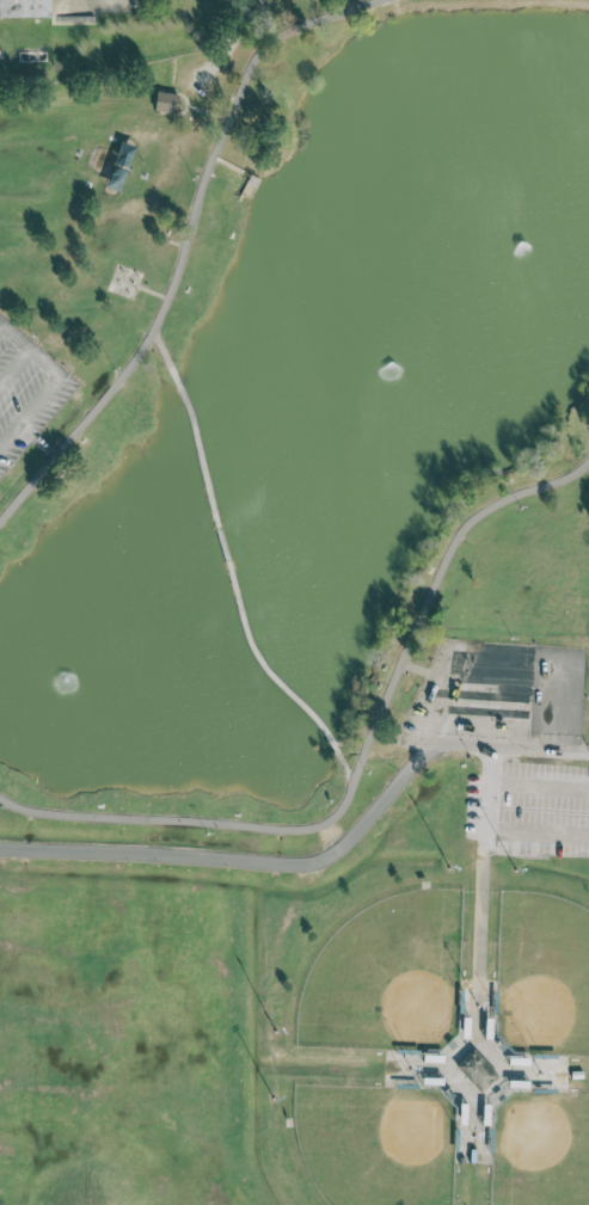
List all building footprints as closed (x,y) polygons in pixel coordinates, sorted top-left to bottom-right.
[(176,112),(178,93),(156,91),(154,110),(176,112)]
